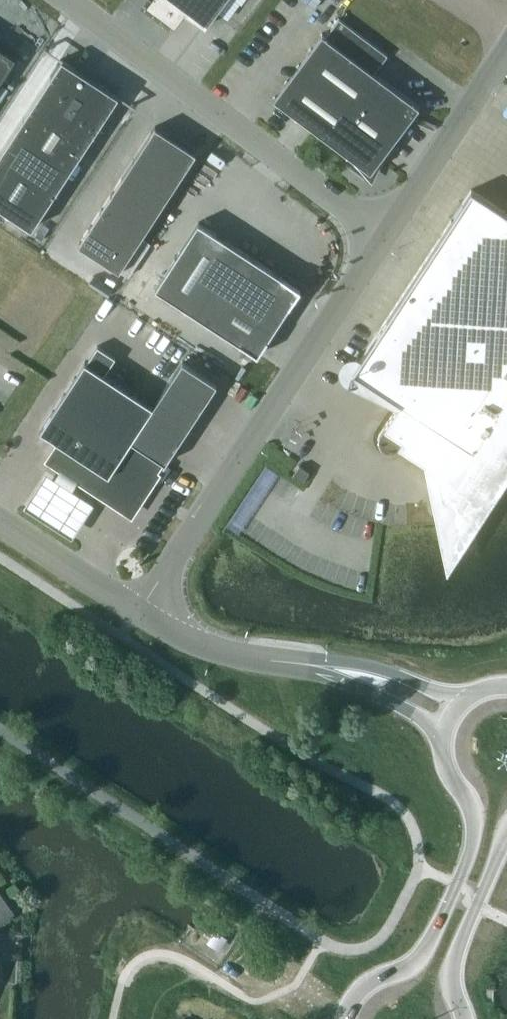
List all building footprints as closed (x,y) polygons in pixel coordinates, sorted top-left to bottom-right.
[(146,3),(174,24),(184,11),(204,26),(224,0),(148,0),(146,3)] [(325,35),(322,32),(273,97),(370,170),(419,105),(374,72),(387,54),(339,17),(325,35)] [(15,56),(0,46),(0,80),(15,56)] [(27,224),(32,227),(118,95),(62,58),(0,153),(0,207),(27,224)] [(154,127),(78,244),(118,271),(195,154),(154,127)] [(395,449),(400,445),(436,468),(444,510),(463,506),(473,502),(482,497),(489,490),(496,482),(506,465),(506,212),(471,188),(352,371),(400,402),(380,432),(378,438),(379,444),(383,449),(389,450),(395,449)] [(155,287),(257,353),(300,288),(198,221),(155,287)] [(141,236),(120,269),(129,275),(150,242),(141,236)] [(85,360),(40,429),(63,444),(53,461),(76,476),(75,476),(84,482),(84,481),(131,512),(156,473),(156,474),(165,460),(216,382),(182,360),(153,405),(104,373),(115,356),(97,345),(86,361),(85,360)] [(264,497),(281,471),(270,464),(238,512),(248,519),(255,509),(250,505),(258,493),(264,497)] [(293,474),(303,481),(309,471),(299,464),(293,474)] [(96,510),(47,479),(25,513),(74,544),(96,510)] [(15,911),(0,890),(0,921),(15,911)] [(217,948),(224,938),(215,932),(208,942),(217,948)]
